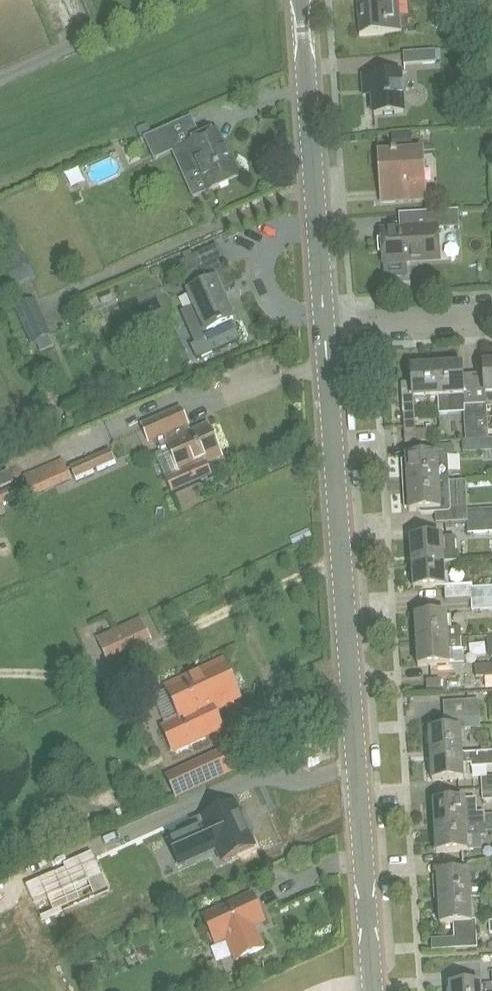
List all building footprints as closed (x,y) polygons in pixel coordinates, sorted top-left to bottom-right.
[(358,35),(401,32),(399,0),(356,0),(358,35)] [(436,50),(403,52),(404,64),(436,62),(436,50)] [(400,72),(362,75),(364,106),(372,106),(373,114),(403,112),(400,72)] [(170,125),(144,137),(152,155),(178,143),(170,125)] [(218,131),(180,147),(184,156),(180,158),(188,175),(200,171),(208,191),(241,177),(240,175),(243,171),(239,163),(234,162),(234,160),(231,161),(218,131)] [(423,152),(377,154),(380,200),(426,198),(423,152)] [(399,229),(380,230),(382,262),(422,260),(441,260),(440,229),(454,228),(453,212),(422,213),(423,228),(421,228),(399,229)] [(184,262),(179,264),(184,276),(194,272),(195,275),(201,287),(189,293),(196,306),(187,311),(185,315),(193,334),(199,335),(201,341),(191,346),(197,360),(242,340),(233,321),(234,320),(222,294),(234,285),(218,262),(223,260),(217,246),(192,257),(190,253),(182,257),(184,262)] [(0,269),(0,280),(1,283),(10,280),(12,285),(34,275),(25,256),(23,257),(18,247),(6,253),(10,262),(2,266),(3,268),(0,269)] [(483,363),(485,395),(491,395),(491,362),(483,363)] [(436,366),(438,398),(439,416),(450,415),(449,398),(463,397),(461,364),(436,366)] [(416,430),(414,400),(438,398),(436,366),(411,367),(412,383),(401,383),(403,413),(405,443),(427,442),(427,430),(416,430)] [(477,439),(489,439),(487,403),(474,404),(477,439)] [(466,440),(477,439),(474,404),(463,404),(466,440)] [(181,406),(140,424),(149,443),(166,436),(190,425),(181,406)] [(180,472),(166,479),(172,494),(212,477),(205,461),(221,455),(208,426),(193,432),(190,425),(166,436),(169,442),(167,443),(180,472)] [(491,449),(491,439),(489,439),(477,439),(466,440),(462,440),(463,451),(491,449)] [(407,471),(408,484),(450,482),(450,481),(449,481),(448,455),(456,455),(456,442),(426,444),(427,455),(406,456),(407,459),(402,460),(403,471),(407,471)] [(113,449),(71,466),(76,477),(117,460),(113,449)] [(63,458),(24,475),(34,497),(72,480),(63,458)] [(0,477),(0,489),(0,490),(14,484),(9,473),(0,477)] [(408,484),(409,495),(404,496),(405,507),(410,507),(410,510),(418,509),(422,513),(442,512),(442,522),(467,520),(467,521),(491,520),(491,508),(468,510),(466,481),(450,482),(408,484)] [(0,494),(0,507),(18,500),(13,488),(0,494)] [(467,521),(467,533),(491,531),(491,520),(467,521)] [(460,549),(456,550),(455,535),(412,537),(413,563),(445,561),(461,560),(460,549)] [(445,561),(413,563),(414,588),(446,586),(445,561)] [(471,600),(491,598),(491,586),(470,587),(471,600)] [(471,600),(472,610),(491,609),(491,598),(471,600)] [(417,640),(461,638),(461,626),(448,627),(447,613),(416,615),(417,640)] [(96,637),(97,639),(107,660),(151,639),(141,616),(96,637)] [(461,638),(417,640),(418,665),(450,663),(450,649),(462,649),(461,638)] [(223,661),(166,687),(181,719),(162,727),(173,751),(206,735),(203,730),(221,722),(214,709),(240,697),(223,661)] [(491,676),(491,664),(475,665),(476,677),(483,676),(491,676)] [(444,719),(479,717),(478,700),(443,702),(444,719)] [(432,756),(463,754),(462,729),(480,728),(479,717),(444,719),(444,729),(430,730),(432,756)] [(177,798),(195,791),(243,769),(231,744),(166,774),(177,798)] [(463,754),(432,756),(433,779),(464,778),(464,764),(471,764),(471,768),(491,767),(491,752),(463,754)] [(482,789),(491,788),(491,777),(481,777),(482,789)] [(482,789),(482,800),(491,800),(491,788),(482,789)] [(491,824),(491,815),(485,815),(485,813),(477,814),(476,800),(434,802),(436,827),(491,824)] [(204,824),(165,842),(177,869),(216,851),(221,862),(254,847),(249,835),(254,833),(245,813),(240,815),(234,803),(201,817),(204,824)] [(111,823),(107,814),(91,821),(95,830),(111,823)] [(436,827),(437,852),(469,850),(482,849),(481,836),(486,836),(486,831),(491,831),(491,824),(436,827)] [(33,903),(46,897),(54,915),(61,911),(93,897),(94,897),(94,898),(108,891),(103,879),(89,885),(80,865),(65,871),(26,888),(33,903)] [(440,900),(471,898),(489,897),(489,885),(470,886),(470,872),(438,874),(439,877),(434,877),(434,890),(439,890),(440,900)] [(203,916),(215,942),(226,936),(237,959),(264,946),(259,935),(257,936),(252,925),(263,919),(251,894),(203,916)] [(471,898),(440,900),(441,924),(454,924),(455,949),(477,948),(476,921),(472,922),(471,898)]
